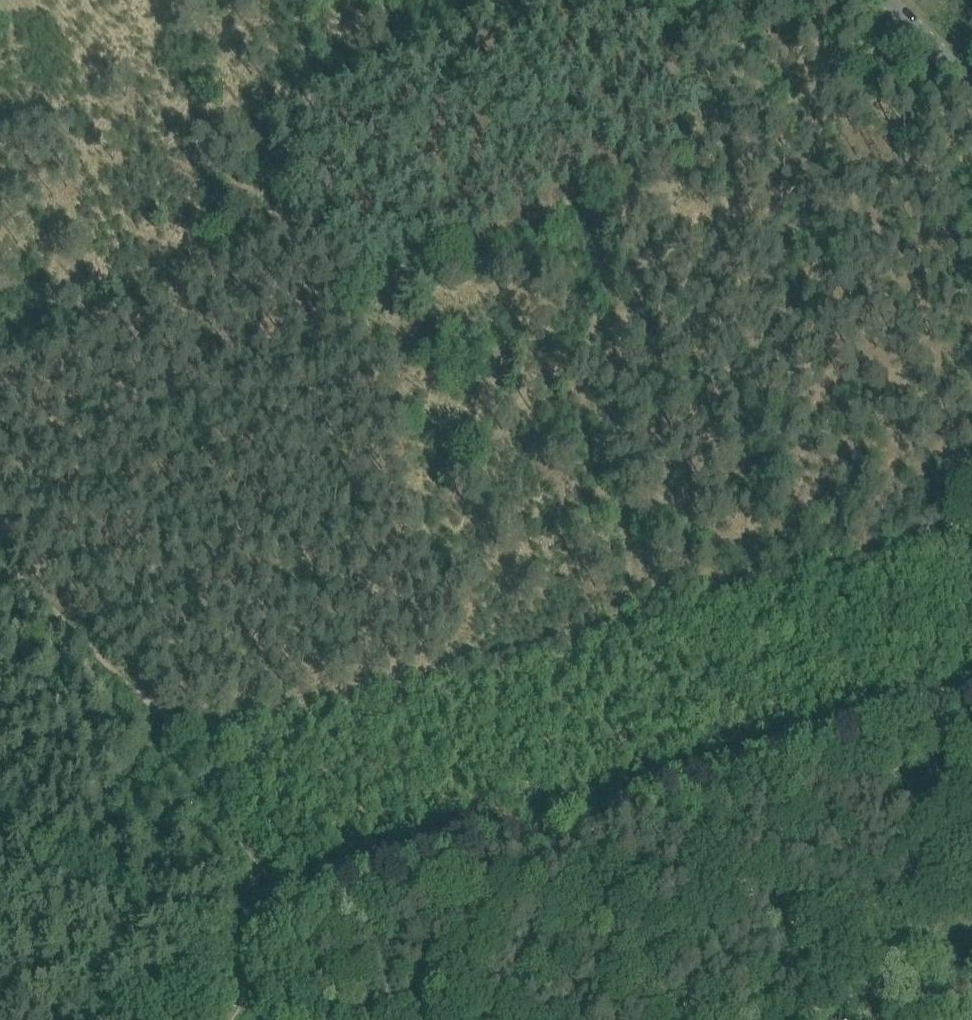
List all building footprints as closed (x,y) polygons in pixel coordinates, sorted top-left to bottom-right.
[(673,904),(677,918),(689,915),(684,900),(673,904)]
